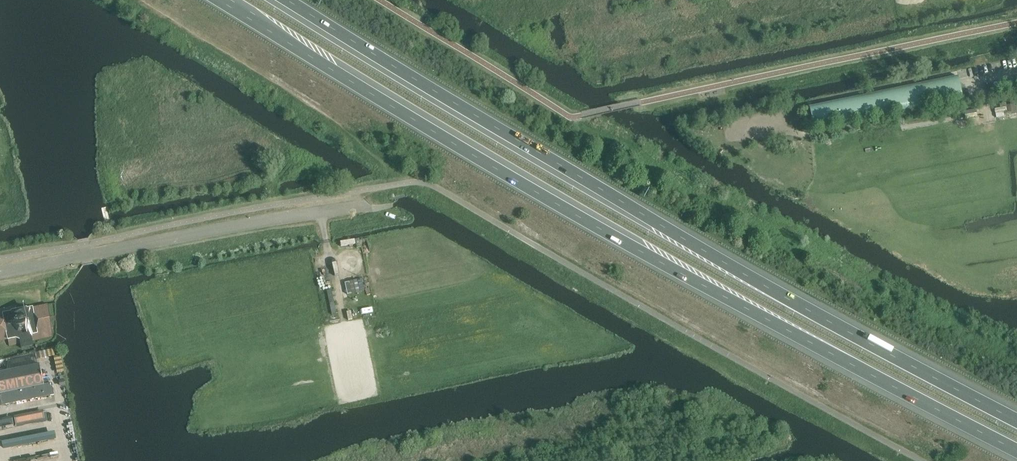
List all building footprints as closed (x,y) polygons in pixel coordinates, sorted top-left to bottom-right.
[(811,106),(809,107),(811,107),(815,127),(813,128),(962,98),(958,76),(811,106)] [(346,280),(348,293),(365,291),(364,278),(346,280)] [(16,306),(0,309),(0,341),(8,339),(9,345),(20,344),(21,348),(33,345),(32,340),(53,336),(48,304),(17,311),(16,306)] [(44,384),(40,364),(39,364),(37,353),(0,360),(0,406),(54,395),(52,383),(44,384)] [(44,410),(16,413),(17,422),(45,418),(44,410)] [(15,423),(13,414),(0,417),(0,426),(15,423)] [(56,432),(4,439),(4,446),(57,439),(56,432)]
